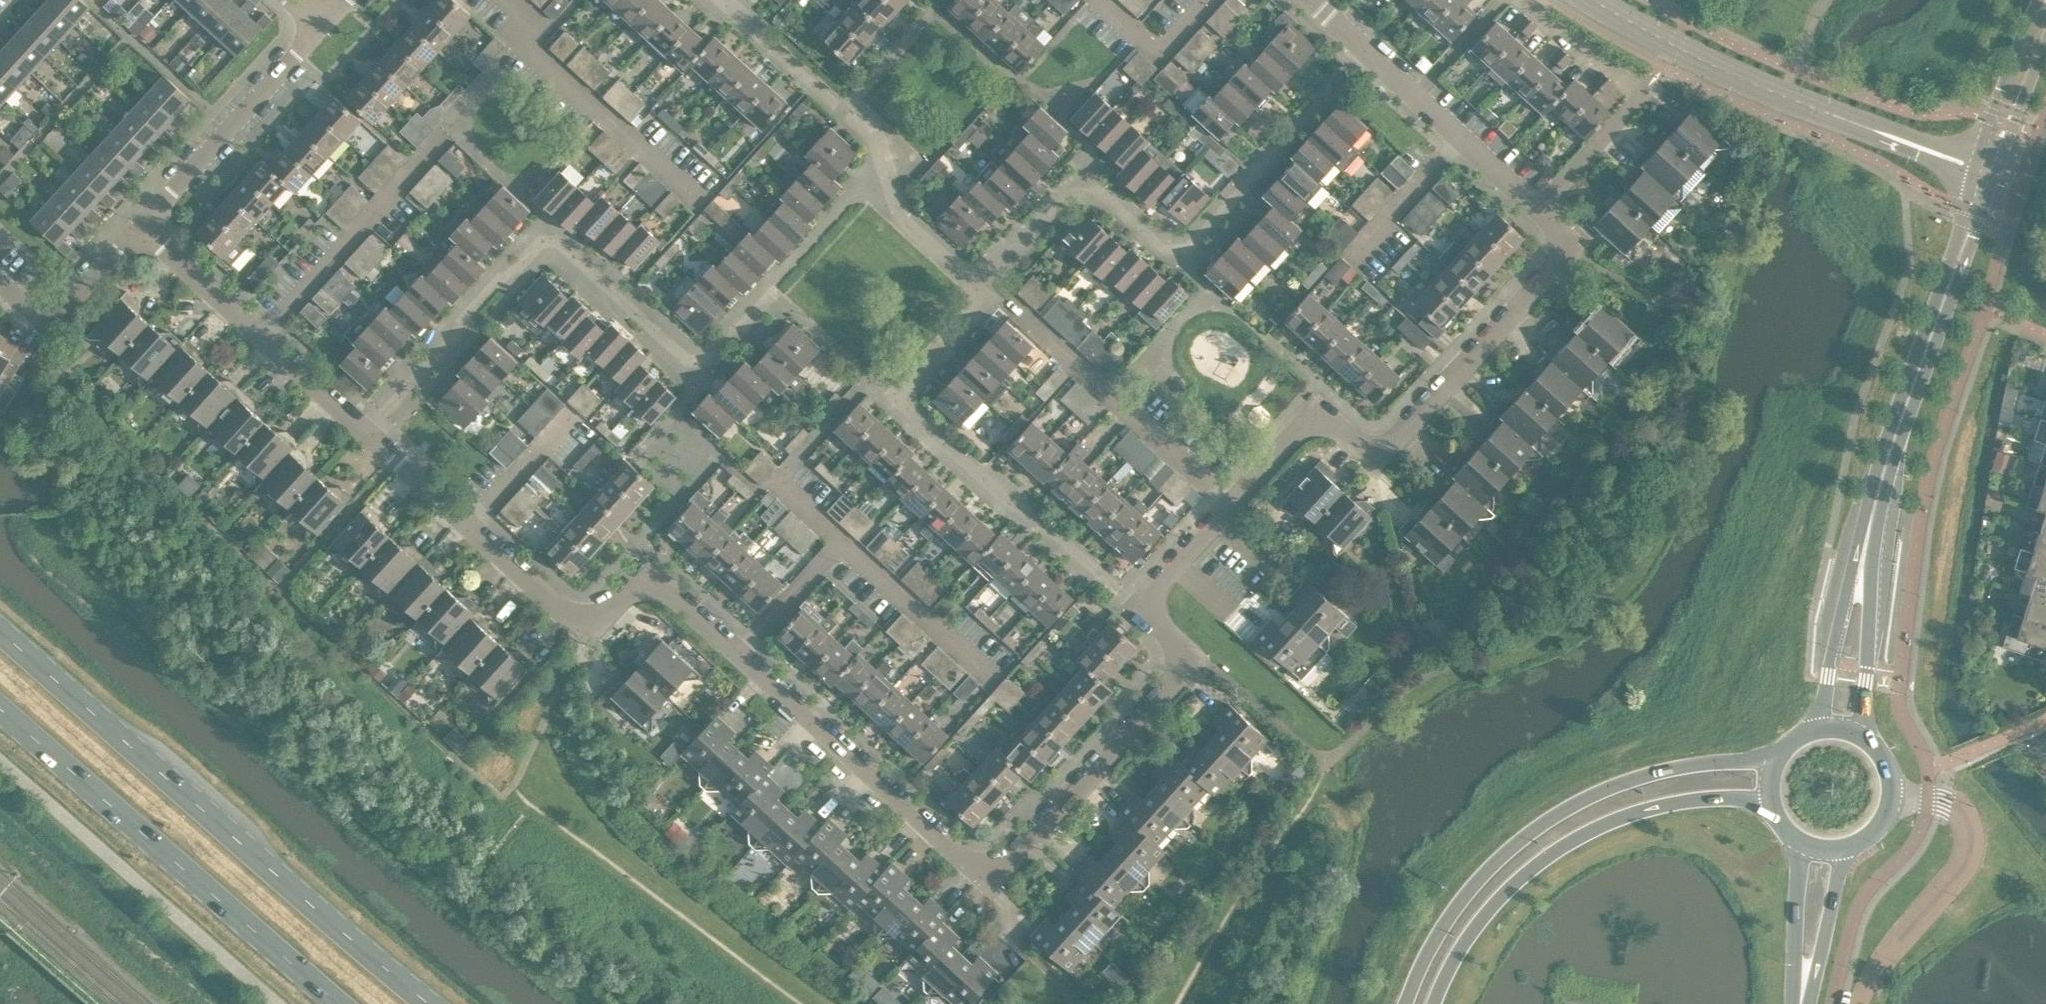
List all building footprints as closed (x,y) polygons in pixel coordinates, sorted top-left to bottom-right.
[(74,24),(48,0),(40,0),(44,3),(36,12),(33,15),(60,39),(74,24)] [(90,7),(82,0),(48,0),(74,24),(90,7)] [(188,9),(196,0),(178,0),(188,9)] [(188,9),(204,23),(225,0),(196,0),(188,9)] [(220,38),(244,11),(247,14),(256,5),(251,0),(247,0),(240,8),(232,0),(225,0),(204,23),(220,38)] [(427,8),(454,32),(471,14),(455,0),(434,0),(427,8)] [(568,0),(553,0),(543,10),(553,19),(569,1),(568,0)] [(613,6),(630,22),(650,0),(618,0),(613,6)] [(660,0),(650,0),(630,22),(648,38),(672,11),(660,0)] [(838,20),(845,12),(833,0),(817,0),(838,20)] [(888,0),(856,0),(855,2),(881,26),(897,9),(888,0)] [(897,9),(905,0),(888,0),(897,9)] [(947,6),(966,22),(986,0),(953,0),(947,6)] [(1008,12),(995,0),(986,0),(966,22),(984,39),(1008,12)] [(1077,0),(1060,0),(1055,6),(1064,14),(1077,0)] [(1151,0),(1134,0),(1128,7),(1137,16),(1151,0)] [(1249,9),(1240,0),(1225,0),(1223,2),(1241,18),(1249,9)] [(1415,6),(1433,23),(1453,0),(1421,0),(1415,6)] [(1433,23),(1451,39),(1476,13),(1466,4),(1469,0),(1453,0),(1433,23)] [(881,26),(855,2),(845,12),(838,20),(865,44),(881,26)] [(1232,28),(1241,18),(1223,2),(1214,11),(1232,28)] [(45,55),(60,39),(33,15),(36,12),(26,3),(19,10),(29,19),(21,28),(18,31),(45,55)] [(110,10),(109,10),(118,18),(119,18),(125,11),(118,5),(114,5),(110,10)] [(454,32),(427,8),(411,26),(438,50),(454,32)] [(244,11),(220,38),(236,53),(261,27),(263,29),(272,19),(265,12),(256,22),(247,14),(244,11)] [(690,27),(672,11),(648,38),(666,54),(690,27)] [(1206,21),(1224,37),(1232,28),(1214,11),(1206,21)] [(1001,55),(1026,28),(1008,12),(984,39),(1001,55)] [(774,18),(772,21),(778,26),(784,19),(777,13),(773,17),(774,18)] [(1515,23),(1521,29),(1530,19),(1523,13),(1515,23)] [(1291,73),(1315,46),(1280,14),(1276,19),(1276,28),(1279,32),(1264,48),(1291,73)] [(137,15),(128,26),(136,34),(146,23),(137,15)] [(18,31),(21,28),(12,19),(5,26),(15,35),(7,44),(4,47),(31,71),(45,55),(18,31)] [(1020,72),(1044,45),(1036,37),(1044,28),(1034,19),(1026,28),(1001,55),(1020,72)] [(1530,19),(1521,29),(1528,35),(1536,25),(1530,19)] [(838,20),(821,38),(848,62),(865,44),(838,20)] [(1514,38),(1495,21),(1471,48),(1489,64),(1514,38)] [(146,23),(138,32),(149,41),(156,33),(146,23)] [(438,50),(411,26),(395,43),(421,68),(438,50)] [(707,43),(690,27),(666,54),(684,71),(691,64),(690,63),(708,44),(707,43)] [(1217,44),(1199,28),(1190,38),(1208,54),(1217,44)] [(565,30),(549,47),(553,52),(556,53),(563,60),(579,43),(569,34),(565,30)] [(505,45),(495,36),(483,49),(493,58),(505,45)] [(732,52),(714,36),(707,43),(708,44),(690,63),(691,64),(708,79),(732,52)] [(31,71),(4,47),(7,44),(0,38),(0,51),(0,72),(16,87),(31,71)] [(1200,63),(1208,54),(1190,38),(1182,47),(1200,63)] [(1532,54),(1514,38),(1489,64),(1507,81),(1532,54)] [(395,43),(378,61),(405,86),(421,68),(395,43)] [(576,72),(592,55),(583,46),(566,64),(576,72)] [(1550,55),(1557,61),(1565,52),(1559,46),(1550,55)] [(1173,56),(1191,72),(1200,63),(1182,47),(1173,56)] [(1291,73),(1264,48),(1249,65),(1248,66),(1271,87),(1270,88),(1274,91),(1291,73)] [(493,58),(483,49),(472,61),(482,70),(493,58)] [(1148,58),(1138,50),(1122,68),(1132,76),(1148,58)] [(726,95),(750,68),(732,52),(708,79),(726,95)] [(1565,52),(1557,61),(1563,68),(1572,59),(1565,52)] [(1549,70),(1532,54),(1507,81),(1525,97),(1549,70)] [(88,55),(83,61),(91,69),(99,60),(94,55),(88,55)] [(177,55),(170,63),(181,74),(189,65),(177,55)] [(585,81),(601,63),(592,55),(576,72),(585,81)] [(1141,85),(1157,67),(1148,58),(1132,76),(1141,85)] [(1188,76),(1170,60),(1161,70),(1179,86),(1188,76)] [(405,86),(378,61),(362,79),(389,103),(405,86)] [(1249,65),(1245,62),(1228,81),(1255,105),(1270,88),(1271,87),(1248,66),(1249,65)] [(611,71),(601,63),(585,81),(594,89),(611,71)] [(768,85),(750,68),(726,95),(743,111),(768,85)] [(1161,70),(1153,78),(1171,95),(1179,86),(1161,70)] [(1566,85),(1549,70),(1525,97),(1543,114),(1550,106),(1549,106),(1567,86),(1566,85)] [(1593,80),(1600,86),(1608,77),(1601,71),(1593,80)] [(16,87),(0,72),(0,101),(2,103),(16,87)] [(163,75),(148,91),(175,116),(172,119),(182,128),(189,120),(179,111),(190,99),(163,75)] [(1608,77),(1600,86),(1606,92),(1614,83),(1608,77)] [(611,105),(628,87),(618,78),(602,96),(611,105)] [(1591,95),(1573,78),(1566,85),(1567,86),(1549,106),(1550,106),(1567,122),(1591,95)] [(362,79),(345,97),(372,122),(389,103),(362,79)] [(1255,105),(1228,81),(1213,97),(1212,98),(1235,119),(1234,120),(1238,123),(1255,105)] [(465,89),(459,83),(449,93),(455,99),(465,89)] [(786,101),(768,85),(743,111),(762,128),(786,101)] [(620,113),(637,95),(628,87),(611,105),(620,113)] [(1010,92),(1004,87),(994,97),(1000,102),(1010,92)] [(148,91),(134,107),(161,132),(158,135),(167,144),(174,136),(164,127),(172,119),(175,116),(148,91)] [(1113,108),(1094,91),(1070,118),(1088,134),(1113,108)] [(455,99),(449,93),(440,104),(446,109),(455,99)] [(1209,94),(1191,113),(1218,138),(1234,120),(1235,119),(1212,98),(1213,97),(1209,94)] [(361,119),(334,95),(317,113),(344,138),(361,119)] [(620,113),(630,122),(646,104),(637,95),(620,113)] [(1610,112),(1591,95),(1567,122),(1585,139),(1610,112)] [(1000,102),(994,97),(985,107),(991,113),(1000,102)] [(1179,107),(1168,98),(1163,104),(1173,113),(1179,107)] [(802,102),(792,112),(798,118),(808,107),(802,102)] [(1367,126),(1340,102),(1323,120),(1350,144),(1367,126)] [(1666,137),(1697,165),(1717,143),(1721,148),(1727,147),(1730,144),(1730,145),(1731,144),(1686,103),(1675,115),(1684,123),(1678,130),(1676,127),(1666,137)] [(48,105),(42,111),(48,117),(54,110),(48,105)] [(1067,130),(1040,105),(1023,125),(1030,131),(1031,131),(1050,148),(1051,148),(1067,130)] [(1486,106),(1480,112),(1492,123),(1498,117),(1486,106)] [(161,132),(134,107),(119,123),(146,147),(143,151),(153,159),(160,152),(150,143),(158,135),(161,132)] [(426,137),(442,119),(429,107),(422,116),(417,111),(408,121),(426,137)] [(1184,122),(1189,116),(1179,107),(1173,113),(1184,122)] [(657,114),(667,123),(673,117),(663,108),(657,114)] [(1106,151),(1131,124),(1113,108),(1088,134),(1106,151)] [(317,113),(301,131),(328,156),(344,138),(317,113)] [(27,117),(22,122),(33,132),(38,127),(27,117)] [(678,133),(683,127),(673,117),(667,123),(678,133)] [(1350,144),(1323,120),(1307,138),(1334,162),(1343,170),(1359,153),(1350,144)] [(426,137),(408,121),(400,130),(417,147),(426,137)] [(977,128),(971,122),(962,132),(968,138),(977,128)] [(119,123),(105,139),(131,163),(129,166),(138,175),(145,168),(135,159),(143,151),(146,147),(119,123)] [(1142,148),(1149,141),(1131,124),(1106,151),(1123,166),(1124,167),(1142,147),(1142,148)] [(24,125),(11,140),(20,148),(33,134),(24,125)] [(830,127),(805,155),(812,161),(813,161),(832,178),(833,178),(857,152),(830,127)] [(597,156),(613,138),(604,129),(587,147),(597,156)] [(1214,139),(1204,130),(1198,136),(1208,145),(1214,139)] [(301,131),(285,149),(312,173),(328,156),(301,131)] [(1050,148),(1031,131),(1030,131),(1015,148),(1041,173),(1058,154),(1051,148),(1050,148)] [(968,138),(962,132),(952,143),(958,148),(968,138)] [(777,141),(771,135),(761,146),(767,151),(777,141)] [(1697,165),(1666,137),(1657,147),(1660,150),(1655,156),(1645,147),(1634,160),(1638,163),(1683,204),(1684,203),(1680,200),(1705,172),(1697,165)] [(606,164),(622,146),(613,138),(597,156),(606,164)] [(1334,162),(1307,138),(1290,156),(1294,160),(1295,159),(1318,180),(1319,179),(1334,162)] [(131,163),(105,139),(90,155),(117,179),(114,182),(124,191),(130,184),(121,175),(129,166),(131,163)] [(1219,155),(1224,149),(1214,139),(1208,145),(1219,155)] [(703,156),(708,150),(698,140),(692,146),(703,156)] [(405,160),(387,144),(375,158),(392,174),(405,160)] [(1208,145),(1203,151),(1229,175),(1240,163),(1224,149),(1219,155),(1208,145)] [(615,173),(632,155),(622,146),(606,164),(615,173)] [(767,151),(761,146),(752,156),(758,162),(767,151)] [(1159,164),(1142,148),(1142,147),(1124,167),(1123,166),(1116,173),(1135,190),(1159,164)] [(0,156),(0,159),(5,164),(14,154),(7,148),(0,156)] [(1041,173),(1015,148),(998,166),(1025,190),(1041,173)] [(312,173),(285,149),(269,166),(269,167),(288,184),(287,185),(295,192),(312,173)] [(447,150),(438,159),(456,176),(465,166),(447,150)] [(713,165),(719,159),(708,150),(703,156),(713,165)] [(1542,151),(1534,159),(1542,167),(1546,163),(1546,155),(1542,151)] [(1397,154),(1389,162),(1407,178),(1415,170),(1397,154)] [(90,155),(76,171),(102,195),(100,198),(109,207),(116,200),(106,191),(114,182),(117,179),(90,155)] [(392,174),(375,158),(366,167),(384,183),(392,174)] [(939,158),(929,168),(935,173),(945,163),(939,158)] [(262,159),(245,178),(272,202),(287,185),(288,184),(269,167),(269,166),(262,159)] [(1295,159),(1294,160),(1279,177),(1305,201),(1322,183),(1319,179),(1318,180),(1295,159)] [(813,161),(812,161),(797,178),(824,202),(840,184),(833,178),(832,178),(813,161)] [(632,188),(649,170),(639,162),(623,179),(632,188)] [(1407,179),(1389,162),(1380,172),(1398,188),(1407,179)] [(435,163),(426,173),(444,189),(453,179),(435,163)] [(1658,232),(1683,204),(1638,163),(1627,175),(1636,183),(1631,189),(1628,186),(1619,196),(1658,232)] [(1135,190),(1153,207),(1160,200),(1159,199),(1177,180),(1176,179),(1159,164),(1135,190)] [(1025,190),(998,166),(983,183),(982,184),(1005,205),(1008,209),(1025,190)] [(384,183),(366,167),(358,176),(375,192),(384,183)] [(935,173),(929,168),(920,178),(926,184),(935,173)] [(553,213),(577,186),(559,169),(534,196),(553,213)] [(641,196),(658,179),(649,170),(632,188),(641,196)] [(76,171),(61,186),(88,211),(85,214),(95,223),(101,216),(92,207),(100,198),(102,195),(76,171)] [(744,176),(738,171),(729,181),(735,187),(744,176)] [(1186,223),(1210,197),(1183,172),(1176,179),(1177,180),(1159,199),(1160,200),(1186,223)] [(426,173),(418,182),(436,198),(444,189),(426,173)] [(1395,192),(1377,176),(1368,185),(1386,201),(1395,192)] [(1305,201),(1279,177),(1262,195),(1273,205),(1273,204),(1289,219),(1290,218),(1305,201)] [(1458,193),(1441,177),(1432,187),(1449,203),(1458,193)] [(272,202),(245,178),(229,195),(256,220),(272,202)] [(824,202),(797,178),(780,197),(784,200),(807,221),(808,220),(824,202)] [(651,205),(667,187),(658,179),(641,196),(651,205)] [(982,184),(983,183),(979,179),(963,197),(962,198),(985,219),(985,220),(988,223),(1005,205),(982,184)] [(735,187),(729,181),(719,192),(725,197),(735,187)] [(418,182),(409,191),(427,207),(436,198),(418,182)] [(369,200),(351,184),(342,193),(360,209),(369,200)] [(530,209),(503,185),(486,203),(513,228),(530,209)] [(1386,201),(1368,185),(1360,195),(1377,211),(1386,201)] [(88,211),(61,186),(47,202),(73,227),(70,230),(80,239),(87,231),(77,223),(85,214),(88,211)] [(594,202),(577,186),(553,213),(571,230),(578,222),(577,222),(595,202),(594,202)] [(664,217),(681,200),(671,191),(655,208),(664,217)] [(1446,207),(1428,191),(1420,200),(1437,216),(1446,207)] [(360,209),(342,193),(334,202),(352,218),(360,209)] [(577,222),(578,222),(595,238),(620,212),(601,194),(594,202),(595,202),(577,222)] [(962,198),(963,197),(959,194),(934,221),(961,246),(985,220),(985,219),(962,198)] [(239,237),(240,237),(256,220),(229,195),(213,213),(239,237)] [(1360,195),(1351,204),(1369,220),(1377,211),(1360,195)] [(768,218),(768,217),(795,242),(812,223),(808,220),(807,221),(784,200),(780,197),(779,196),(763,213),(768,218)] [(1658,232),(1619,196),(1610,206),(1613,209),(1607,215),(1598,207),(1587,219),(1632,260),(1632,259),(1635,257),(1635,250),(1630,246),(1640,236),(1647,243),(1658,232)] [(713,199),(704,209),(721,225),(730,215),(713,199)] [(1437,216),(1420,200),(1411,209),(1429,225),(1437,216)] [(73,227),(47,202),(31,219),(58,243),(56,246),(66,255),(72,247),(63,238),(70,230),(73,227)] [(352,218),(334,202),(325,212),(343,228),(352,218)] [(513,228),(486,203),(471,220),(470,221),(493,242),(492,243),(496,246),(513,228)] [(1257,222),(1284,247),(1301,228),(1290,218),(1289,219),(1273,204),(1273,205),(1257,222)] [(1429,225),(1411,209),(1403,219),(1420,235),(1429,225)] [(1109,235),(1083,211),(1058,237),(1085,262),(1109,235)] [(637,227),(636,227),(620,212),(595,238),(614,255),(617,251),(616,250),(637,227)] [(1523,236),(1496,212),(1479,230),(1506,255),(1523,236)] [(239,237),(213,213),(196,232),(231,263),(248,245),(240,237),(239,237)] [(1358,232),(1340,216),(1332,225),(1349,242),(1358,232)] [(315,223),(309,217),(300,228),(306,233),(315,223)] [(470,221),(471,220),(467,217),(449,236),(457,243),(458,242),(477,260),(478,259),(492,243),(493,242),(470,221)] [(703,222),(696,217),(687,227),(693,233),(703,222)] [(768,217),(768,218),(753,234),(752,235),(775,256),(774,257),(778,260),(795,242),(768,217)] [(1284,247),(1257,222),(1242,239),(1241,240),(1264,261),(1264,262),(1267,265),(1284,247)] [(655,245),(659,241),(640,223),(636,227),(637,227),(616,250),(617,251),(635,267),(655,245)] [(1349,242),(1332,225),(1323,235),(1341,251),(1349,242)] [(306,233),(300,228),(290,238),(296,243),(306,233)] [(1479,230),(1463,248),(1490,272),(1506,255),(1479,230)] [(749,231),(732,249),(759,274),(774,257),(775,256),(752,235),(753,234),(749,231)] [(388,250),(370,234),(361,243),(379,260),(388,250)] [(1127,251),(1126,250),(1109,235),(1085,262),(1095,271),(1090,277),(1098,284),(1101,281),(1107,275),(1106,274),(1127,251)] [(1241,240),(1242,239),(1238,236),(1221,254),(1248,279),(1264,262),(1264,261),(1241,240)] [(659,241),(655,245),(660,249),(667,241),(662,237),(659,240),(659,241)] [(1463,248),(1454,240),(1438,258),(1447,266),(1474,290),(1490,272),(1463,248)] [(458,242),(457,243),(441,260),(468,284),(485,266),(478,259),(477,260),(458,242)] [(680,247),(674,242),(664,252),(670,258),(680,247)] [(379,260),(361,243),(353,252),(371,269),(379,260)] [(1417,251),(1411,246),(1401,256),(1407,262),(1417,251)] [(1124,290),(1148,264),(1130,247),(1126,250),(1127,251),(1106,274),(1107,275),(1101,281),(1118,297),(1124,291),(1124,290)] [(732,249),(717,266),(716,267),(739,288),(738,289),(742,292),(759,274),(732,249)] [(345,262),(362,278),(371,269),(353,252),(345,262)] [(670,258),(664,252),(655,262),(661,268),(670,258)] [(279,262),(270,253),(264,259),(274,268),(279,262)] [(1248,279),(1221,254),(1204,273),(1231,297),(1248,279)] [(1407,262),(1401,256),(1392,266),(1398,272),(1407,262)] [(1351,266),(1341,257),(1325,274),(1334,283),(1351,266)] [(274,268),(264,259),(247,278),(257,287),(274,268)] [(468,284),(441,260),(426,277),(425,277),(448,298),(448,299),(451,303),(468,284)] [(1320,261),(1311,272),(1317,277),(1326,267),(1320,261)] [(716,267),(717,266),(713,263),(697,281),(724,305),(738,289),(739,288),(716,267)] [(1166,280),(1165,279),(1148,264),(1124,290),(1124,291),(1142,307),(1145,303),(1166,280)] [(1474,290),(1447,266),(1431,283),(1458,308),(1474,290)] [(338,269),(329,279),(347,295),(355,285),(338,269)] [(1317,277),(1311,272),(1302,282),(1308,287),(1317,277)] [(425,277),(426,277),(422,273),(405,292),(432,316),(448,299),(448,298),(425,277)] [(568,297),(542,274),(518,300),(545,325),(549,321),(548,321),(569,298),(568,297)] [(1042,283),(1033,274),(1016,292),(1026,300),(1042,283)] [(1156,327),(1188,293),(1168,275),(1165,279),(1166,280),(1145,303),(1142,307),(1138,311),(1156,327)] [(321,288),(339,304),(347,295),(329,279),(321,288)] [(1377,290),(1367,280),(1361,286),(1372,296),(1377,290)] [(724,305),(697,281),(671,309),(698,333),(724,305)] [(1051,291),(1042,283),(1026,300),(1035,309),(1051,291)] [(1458,308),(1431,283),(1414,302),(1427,313),(1418,322),(1436,338),(1446,328),(1442,325),(1458,308)] [(321,288),(312,297),(330,313),(339,304),(321,288)] [(139,301),(126,290),(85,335),(86,336),(89,338),(95,338),(99,334),(121,353),(149,323),(133,308),(139,301)] [(1377,290),(1372,296),(1382,305),(1387,299),(1377,290)] [(415,335),(432,316),(405,292),(394,304),(386,297),(382,302),(386,305),(390,309),(389,309),(412,331),(411,331),(415,335)] [(548,321),(549,321),(565,336),(566,337),(587,314),(587,315),(591,311),(572,293),(568,297),(569,298),(548,321)] [(1327,310),(1308,293),(1284,319),(1302,336),(1327,310)] [(1067,297),(1063,302),(1068,307),(1073,311),(1077,306),(1067,297)] [(1294,302),(1288,297),(1279,307),(1285,312),(1294,302)] [(1063,302),(1059,298),(1043,316),(1052,324),(1068,307),(1063,302)] [(1641,339),(1596,298),(1585,310),(1594,318),(1588,324),(1586,322),(1576,332),(1607,360),(1615,367),(1641,339)] [(327,317),(309,301),(300,311),(318,327),(327,317)] [(396,348),(411,331),(412,331),(389,309),(390,309),(386,305),(374,318),(368,313),(363,318),(396,348)] [(1077,306),(1073,311),(1077,315),(1082,320),(1087,315),(1077,306)] [(1073,311),(1068,307),(1052,324),(1061,333),(1077,315),(1073,311)] [(1285,312),(1279,307),(1269,317),(1275,323),(1285,312)] [(1344,326),(1327,310),(1302,336),(1320,352),(1344,326)] [(581,358),(587,350),(604,330),(587,315),(587,314),(566,337),(565,336),(561,340),(581,358)] [(1077,315),(1061,333),(1071,341),(1087,324),(1082,320),(1077,315)] [(396,348),(363,318),(360,316),(344,333),(353,341),(352,342),(356,346),(357,345),(380,366),(380,365),(396,348)] [(1413,322),(1406,316),(1397,326),(1404,332),(1413,322)] [(1033,344),(1006,320),(989,338),(1016,362),(1033,344)] [(587,350),(604,366),(629,339),(610,322),(604,330),(587,350)] [(1431,339),(1413,322),(1404,332),(1422,349),(1431,339)] [(165,337),(149,323),(121,353),(142,373),(138,378),(139,384),(142,387),(183,342),(182,342),(171,331),(165,337)] [(820,348),(793,323),(768,350),(795,374),(820,348)] [(1362,342),(1344,326),(1320,352),(1338,369),(1362,342)] [(1092,329),(1076,346),(1087,356),(1103,338),(1092,329)] [(1111,330),(1103,339),(1108,343),(1116,335),(1111,330)] [(1607,360),(1576,332),(1568,341),(1555,342),(1545,354),(1590,395),(1590,394),(1592,392),(1592,386),(1587,381),(1607,360)] [(3,410),(4,410),(24,377),(15,372),(28,351),(4,336),(2,340),(0,339),(0,405),(3,410)] [(491,336),(474,355),(501,379),(517,360),(491,336)] [(186,338),(182,342),(183,342),(142,387),(146,383),(149,386),(155,386),(159,381),(180,401),(208,371),(192,356),(198,349),(186,338)] [(1016,362),(989,338),(973,356),(1000,380),(1016,362)] [(1103,339),(1103,338),(1087,356),(1097,365),(1113,347),(1108,343),(1103,339)] [(2015,348),(2021,350),(2026,348),(2029,342),(2019,338),(2015,348)] [(506,345),(517,355),(522,349),(512,339),(506,345)] [(629,339),(604,366),(621,381),(622,382),(640,363),(641,363),(647,356),(629,339)] [(1380,358),(1362,342),(1338,369),(1355,385),(1380,358)] [(380,366),(357,345),(356,346),(340,363),(367,388),(384,369),(380,365),(380,366)] [(1122,356),(1113,347),(1097,365),(1106,374),(1122,356)] [(804,382),(795,374),(768,350),(753,367),(752,367),(772,385),(771,386),(778,393),(788,382),(797,390),(804,382)] [(1590,395),(1545,354),(1534,366),(1543,374),(1538,380),(1535,377),(1525,388),(1556,416),(1576,394),(1580,398),(1586,398),(1589,395),(1589,396),(1590,395)] [(501,379),(474,355),(457,373),(461,376),(484,397),(485,396),(501,379)] [(540,365),(530,355),(524,361),(535,371),(540,365)] [(1000,380),(973,356),(957,373),(984,398),(1000,380)] [(1398,375),(1380,358),(1355,385),(1374,402),(1398,375)] [(753,367),(746,360),(729,378),(755,403),(771,386),(772,385),(752,367),(753,367)] [(657,379),(641,363),(640,363),(622,382),(621,381),(615,389),(633,406),(657,379)] [(551,374),(540,365),(535,371),(545,380),(551,374)] [(1067,375),(1058,366),(1041,385),(1050,394),(1067,375)] [(224,385),(208,371),(180,401),(202,421),(198,425),(198,432),(201,434),(242,390),(230,379),(224,385)] [(984,398),(957,373),(933,400),(960,424),(984,398)] [(461,376),(437,402),(464,427),(489,399),(485,396),(484,397),(461,376)] [(755,403),(729,378),(713,395),(712,396),(736,417),(735,418),(739,421),(755,403)] [(657,379),(633,406),(651,422),(676,396),(657,379)] [(1076,381),(1060,398),(1070,407),(1086,389),(1076,381)] [(576,409),(592,391),(583,382),(567,400),(576,409)] [(1050,394),(1041,385),(1034,392),(1044,401),(1050,394)] [(565,403),(547,387),(536,399),(554,415),(565,403)] [(1556,416),(1525,388),(1516,398),(1519,400),(1513,406),(1504,398),(1493,411),(1497,414),(1542,455),(1542,454),(1538,451),(1541,448),(1541,442),(1536,437),(1556,416)] [(1086,389),(1070,407),(1079,415),(1095,398),(1086,389)] [(254,401),(242,390),(201,434),(204,437),(210,437),(214,432),(236,452),(264,422),(248,407),(254,401)] [(585,417),(602,399),(592,391),(576,409),(585,417)] [(710,392),(692,411),(719,436),(735,418),(736,417),(712,396),(713,395),(710,392)] [(841,397),(835,392),(826,402),(832,407),(841,397)] [(1095,398),(1079,415),(1088,424),(1104,406),(1095,398)] [(554,415),(536,399),(526,410),(544,427),(554,415)] [(816,412),(822,418),(832,407),(826,402),(816,412)] [(877,419),(859,402),(834,429),(853,446),(877,419)] [(544,427),(526,410),(517,420),(535,436),(544,427)] [(1028,419),(1022,413),(1012,424),(1018,429),(1028,419)] [(1497,414),(1486,425),(1495,433),(1490,439),(1487,437),(1477,447),(1508,475),(1528,454),(1533,458),(1539,458),(1541,455),(1542,455),(1497,414)] [(2045,442),(2045,420),(2039,417),(2033,438),(2045,442)] [(895,435),(877,419),(853,446),(870,462),(895,435)] [(601,420),(595,426),(606,436),(611,430),(601,420)] [(1031,421),(1007,448),(1025,464),(1050,437),(1031,421)] [(281,436),(264,422),(236,452),(258,472),(253,476),(254,482),(256,485),(253,489),(254,489),(295,444),(295,445),(299,441),(286,430),(281,436)] [(792,424),(786,430),(794,437),(801,429),(796,424),(792,424)] [(1018,429),(1012,424),(1003,434),(1009,439),(1018,429)] [(801,429),(794,437),(800,443),(809,433),(803,427),(801,429)] [(527,445),(510,428),(497,442),(515,458),(527,445)] [(1139,438),(1129,429),(1113,447),(1123,456),(1139,438)] [(621,439),(611,430),(606,436),(616,445),(621,439)] [(480,432),(472,440),(486,453),(493,445),(480,432)] [(895,435),(870,462),(867,465),(884,481),(887,477),(888,478),(909,455),(910,456),(913,452),(895,435)] [(606,441),(600,436),(592,444),(598,449),(606,441)] [(784,448),(790,453),(800,443),(794,437),(784,448)] [(1067,453),(1050,437),(1025,464),(1044,481),(1068,454),(1067,453)] [(1148,446),(1139,438),(1123,456),(1132,464),(1148,446)] [(1068,454),(1044,481),(1052,489),(1060,496),(1088,466),(1080,458),(1086,451),(1087,450),(1077,442),(1067,453),(1068,454)] [(514,459),(497,443),(489,451),(506,467),(514,459)] [(295,445),(295,444),(254,489),(256,492),(263,492),(267,487),(289,507),(317,476),(301,462),(307,455),(295,445)] [(592,444),(583,454),(589,460),(598,449),(592,444)] [(1157,455),(1148,446),(1132,464),(1141,473),(1157,455)] [(1508,475),(1477,447),(1468,457),(1471,460),(1466,466),(1457,458),(1445,470),(1449,473),(1494,514),(1495,513),(1491,510),(1493,507),(1493,501),(1488,497),(1508,475)] [(770,476),(778,466),(760,450),(752,459),(770,476)] [(583,454),(574,465),(580,470),(589,460),(583,454)] [(903,498),(927,471),(910,456),(909,455),(888,478),(887,477),(884,481),(903,498)] [(743,469),(761,485),(770,476),(752,459),(743,469)] [(1333,470),(1321,459),(1279,503),(1280,504),(1281,504),(1287,509),(1294,501),(1315,521),(1343,491),(1333,482),(1331,485),(1325,479),(1333,470)] [(653,484),(627,460),(616,472),(611,468),(605,474),(610,479),(637,503),(653,484)] [(830,470),(820,461),(814,467),(825,476),(830,470)] [(1174,470),(1165,462),(1148,479),(1158,488),(1174,470)] [(2032,483),(2045,487),(2045,465),(2039,463),(2032,483)] [(560,480),(542,464),(533,474),(551,490),(560,480)] [(1088,466),(1060,496),(1079,513),(1106,483),(1088,466)] [(835,486),(840,480),(830,470),(825,476),(835,486)] [(1167,496),(1183,479),(1174,470),(1158,488),(1167,496)] [(945,487),(927,471),(903,498),(920,514),(945,487)] [(1461,535),(1481,513),(1485,517),(1491,517),(1494,514),(1449,473),(1439,485),(1448,493),(1442,499),(1439,496),(1430,507),(1461,535)] [(533,474),(530,477),(548,493),(551,490),(533,474)] [(742,483),(732,474),(727,480),(737,489),(742,483)] [(333,491),(317,476),(289,507),(311,527),(306,531),(307,538),(310,540),(309,540),(310,541),(351,496),(339,485),(333,491)] [(530,477),(521,487),(539,503),(548,493),(530,477)] [(637,503),(610,479),(594,496),(620,521),(637,503)] [(1193,487),(1183,479),(1167,496),(1177,505),(1193,487)] [(747,499),(753,493),(742,483),(737,489),(747,499)] [(1106,483),(1079,513),(1096,529),(1124,499),(1106,483)] [(2043,508),(2045,509),(2045,487),(2032,483),(2026,503),(2043,508)] [(521,487),(511,498),(529,514),(539,503),(521,487)] [(962,504),(945,487),(920,514),(929,522),(921,531),(930,539),(938,530),(962,504)] [(1202,495),(1193,487),(1184,498),(1193,505),(1202,495)] [(709,500),(697,489),(688,499),(692,502),(668,528),(686,545),(711,518),(701,509),(709,500)] [(1353,500),(1343,491),(1315,521),(1337,541),(1332,546),(1337,550),(1334,553),(1336,554),(1335,555),(1336,556),(1378,511),(1365,499),(1357,509),(1351,503),(1353,500)] [(620,521),(594,496),(577,514),(604,538),(620,521)] [(846,496),(843,499),(840,496),(826,511),(839,522),(855,505),(846,496)] [(511,498),(500,510),(518,526),(529,514),(511,498)] [(786,507),(776,498),(760,516),(770,524),(786,507)] [(1124,499),(1096,529),(1114,546),(1142,515),(1148,508),(1139,499),(1132,506),(1124,499)] [(367,503),(326,548),(326,549),(327,549),(330,551),(336,551),(340,547),(361,566),(389,536),(373,521),(379,515),(367,503)] [(980,520),(962,504),(938,530),(956,547),(980,520)] [(865,513),(855,505),(839,522),(848,531),(865,513)] [(1461,535),(1430,507),(1421,517),(1424,519),(1418,525),(1409,517),(1398,529),(1443,570),(1444,570),(1443,569),(1446,567),(1446,561),(1441,556),(1461,535)] [(2036,529),(2045,532),(2045,509),(2043,508),(2036,529)] [(729,534),(719,525),(727,516),(719,509),(711,518),(686,545),(704,561),(728,534),(729,534)] [(799,519),(790,510),(773,528),(783,536),(799,519)] [(858,539),(874,522),(865,513),(848,531),(858,539)] [(604,538),(577,514),(561,532),(588,556),(604,538)] [(1160,532),(1142,515),(1114,546),(1132,563),(1160,532)] [(808,527),(799,519),(783,536),(792,545),(808,527)] [(997,535),(980,520),(956,547),(973,563),(998,536),(997,535)] [(818,536),(808,527),(792,545),(802,553),(818,536)] [(729,534),(728,534),(704,561),(722,577),(746,550),(754,541),(743,531),(740,535),(733,529),(729,534)] [(891,537),(881,529),(865,546),(875,555),(891,537)] [(2030,550),(2045,555),(2045,532),(2036,529),(2030,550)] [(588,556),(561,532),(544,550),(571,575),(588,556)] [(981,573),(1011,541),(1001,532),(997,535),(998,536),(973,563),(974,563),(973,565),(981,573)] [(389,536),(361,566),(383,586),(379,591),(380,597),(383,600),(423,555),(411,544),(405,551),(389,536)] [(900,546),(891,537),(875,555),(884,563),(900,546)] [(249,554),(248,554),(266,570),(274,561),(277,558),(278,556),(261,540),(257,544),(249,554)] [(909,554),(900,546),(884,563),(893,572),(909,554)] [(2033,573),(2045,577),(2045,555),(2030,550),(2018,546),(2012,567),(2033,573)] [(1037,565),(1018,548),(994,575),(1012,591),(1037,565)] [(739,593),(764,566),(746,550),(722,577),(739,593)] [(423,555),(383,600),(385,602),(391,602),(396,597),(418,618),(445,587),(429,573),(435,566),(423,555)] [(274,561),(266,570),(279,582),(290,569),(288,567),(277,558),(274,561)] [(926,570),(917,561),(901,579),(910,587),(926,570)] [(1054,581),(1037,565),(1012,591),(1030,608),(1054,581)] [(758,610),(782,583),(764,566),(739,593),(758,610)] [(935,578),(926,570),(910,587),(919,596),(935,578)] [(2026,594),(2045,600),(2045,577),(2033,573),(2026,594)] [(928,604),(945,587),(935,578),(919,596),(928,604)] [(1297,605),(1288,615),(1326,650),(1329,646),(1329,641),(1324,636),(1344,614),(1306,579),(1289,598),(1297,605)] [(1048,625),(1073,598),(1054,581),(1030,608),(1048,625)] [(841,601),(847,595),(836,585),(830,591),(841,601)] [(462,602),(445,587),(418,618),(439,637),(434,642),(435,648),(438,651),(434,655),(435,655),(476,610),(480,607),(467,595),(462,602)] [(958,599),(948,590),(932,608),(942,617),(958,599)] [(2020,614),(2045,623),(2045,600),(2026,594),(2020,614)] [(799,605),(801,607),(774,637),(786,648),(789,645),(795,651),(825,618),(804,599),(799,605)] [(864,611),(854,601),(848,607),(859,617),(864,611)] [(1069,620),(1079,609),(1073,604),(1063,614),(1069,620)] [(989,616),(979,607),(974,613),(984,622),(989,616)] [(476,610),(435,655),(438,657),(444,657),(448,652),(470,672),(498,642),(482,627),(488,621),(476,610)] [(869,626),(875,620),(864,611),(859,617),(869,626)] [(2020,614),(2012,612),(2001,646),(2043,660),(2045,651),(2045,623),(2020,614)] [(911,621),(902,613),(886,630),(895,639),(911,621)] [(1054,624),(1060,630),(1069,620),(1063,614),(1054,624)] [(1271,618),(1254,636),(1300,678),(1326,650),(1288,615),(1279,625),(1271,618)] [(837,640),(828,632),(836,623),(827,616),(825,618),(795,651),(813,667),(837,640)] [(994,632),(1000,626),(989,616),(984,622),(994,632)] [(921,630),(911,621),(895,639),(904,647),(921,630)] [(1119,665),(1136,647),(1110,622),(1100,633),(1093,627),(1086,635),(1093,641),(1119,665)] [(930,638),(921,630),(904,647),(914,656),(930,638)] [(651,652),(637,668),(667,695),(687,673),(691,678),(697,677),(700,675),(701,674),(656,633),(645,646),(651,652)] [(1012,648),(1017,642),(1007,633),(1002,639),(1012,648)] [(852,637),(844,646),(837,640),(813,667),(831,684),(835,680),(834,680),(855,656),(854,656),(858,652),(862,647),(852,637)] [(1046,645),(1040,639),(1030,650),(1037,655),(1046,645)] [(1103,683),(1104,682),(1119,665),(1093,641),(1076,659),(1083,666),(1084,665),(1103,683)] [(514,657),(498,642),(470,672),(492,692),(488,697),(488,703),(491,706),(490,706),(491,707),(533,662),(520,650),(514,657)] [(947,654),(937,645),(921,663),(931,671),(947,654)] [(1030,650),(1021,660),(1027,666),(1037,655),(1030,650)] [(852,696),(876,669),(858,652),(854,656),(855,656),(834,680),(835,680),(852,696)] [(940,680),(956,662),(947,654),(931,671),(940,680)] [(894,685),(884,676),(893,667),(885,659),(876,669),(852,696),(869,712),(894,685)] [(949,688),(965,671),(956,662),(940,680),(949,688)] [(375,663),(369,670),(379,679),(385,673),(375,663)] [(1083,666),(1068,683),(1094,707),(1111,689),(1104,682),(1103,683),(1084,665),(1083,666)] [(667,695),(637,668),(622,684),(615,678),(604,690),(649,731),(650,730),(652,727),(652,721),(647,717),(667,695)] [(963,701),(979,683),(969,674),(953,692),(963,701)] [(1025,692),(1007,675),(998,685),(1016,701),(1025,692)] [(399,679),(391,688),(398,694),(406,685),(399,679)] [(409,683),(402,692),(408,698),(416,689),(409,683)] [(1094,707),(1068,683),(1051,701),(1078,725),(1094,707)] [(911,701),(894,685),(869,712),(887,728),(911,701)] [(990,695),(1007,711),(1016,701),(998,685),(990,695)] [(905,744),(929,718),(911,701),(887,728),(905,744)] [(1078,725),(1051,701),(1035,718),(1062,743),(1078,725)] [(1229,704),(1212,722),(1220,729),(1211,739),(1249,774),(1251,771),(1251,765),(1247,761),(1267,738),(1229,704)] [(981,716),(975,710),(966,720),(972,726),(981,716)] [(734,732),(716,715),(681,753),(703,773),(699,778),(700,784),(702,787),(737,748),(727,739),(734,732)] [(923,761),(948,734),(929,718),(905,744),(923,761)] [(1062,743),(1035,718),(1019,736),(1046,761),(1062,743)] [(956,731),(962,736),(972,726),(966,720),(956,731)] [(455,725),(444,737),(462,753),(473,742),(455,725)] [(1019,736),(1004,753),(1003,754),(1022,772),(1029,779),(1046,761),(1019,736)] [(1194,742),(1178,760),(1177,760),(1208,788),(1208,789),(1215,795),(1235,773),(1240,777),(1246,777),(1249,774),(1211,739),(1202,749),(1194,742)] [(949,751),(943,745),(934,756),(940,761),(949,751)] [(979,765),(1006,789),(1022,772),(1003,754),(1004,753),(996,746),(979,765)] [(747,758),(737,748),(702,787),(705,789),(711,789),(716,784),(738,805),(766,775),(773,767),(754,750),(747,758)] [(1161,778),(1152,788),(1190,823),(1193,820),(1193,814),(1188,810),(1208,789),(1208,788),(1177,760),(1178,760),(1170,753),(1153,771),(1161,778)] [(924,766),(930,772),(940,761),(934,756),(924,766)] [(990,807),(1006,789),(979,765),(972,773),(964,766),(960,770),(959,769),(954,774),(963,782),(990,807)] [(766,775),(738,805),(731,813),(752,832),(748,837),(749,843),(751,846),(786,807),(776,798),(783,791),(766,775)] [(1277,777),(1268,787),(1278,795),(1286,786),(1277,777)] [(963,782),(946,801),(973,825),(990,807),(963,782)] [(1118,810),(1126,816),(1157,844),(1177,822),(1181,826),(1188,826),(1190,823),(1152,788),(1143,798),(1135,791),(1118,810)] [(796,816),(786,807),(751,846),(754,848),(760,848),(765,843),(787,864),(794,857),(794,856),(822,826),(821,825),(803,809),(796,816)] [(1126,816),(1110,834),(1117,841),(1108,851),(1146,886),(1149,883),(1149,877),(1144,873),(1165,851),(1157,844),(1126,816)] [(828,817),(821,825),(822,826),(794,856),(794,857),(815,876),(811,880),(812,887),(815,889),(849,851),(840,842),(847,834),(828,817)] [(673,821),(663,831),(675,842),(684,832),(673,821)] [(859,860),(849,851),(815,889),(817,892),(824,892),(828,887),(851,908),(858,901),(857,900),(885,869),(884,869),(866,852),(859,860)] [(1074,872),(1082,879),(1113,907),(1133,885),(1138,889),(1144,889),(1146,886),(1108,851),(1099,861),(1091,854),(1074,872)] [(891,861),(884,869),(885,869),(857,900),(858,901),(879,919),(874,924),(875,930),(878,933),(912,895),(902,886),(909,878),(891,861)] [(1082,879),(1065,897),(1073,904),(1064,914),(1102,949),(1105,946),(1105,940),(1100,935),(1120,913),(1113,907),(1082,879)] [(922,904),(912,895),(878,933),(880,935),(887,935),(891,931),(913,951),(941,921),(948,913),(929,896),(922,904)] [(1047,917),(1030,935),(1068,970),(1089,948),(1093,952),(1099,951),(1102,949),(1064,914),(1055,924),(1047,917)] [(959,937),(941,921),(913,951),(906,959),(928,978),(923,983),(924,989),(927,992),(962,954),(952,945),(959,937)] [(962,954),(927,992),(929,994),(936,994),(940,990),(955,1003),(968,1003),(997,972),(978,955),(971,963),(962,954)] [(1124,972),(1115,981),(1121,987),(1130,978),(1124,972)] [(881,988),(872,997),(880,1003),(888,994),(881,988)] [(1096,1003),(1107,1003),(1110,1001),(1103,994),(1095,1003),(1096,1003)]
